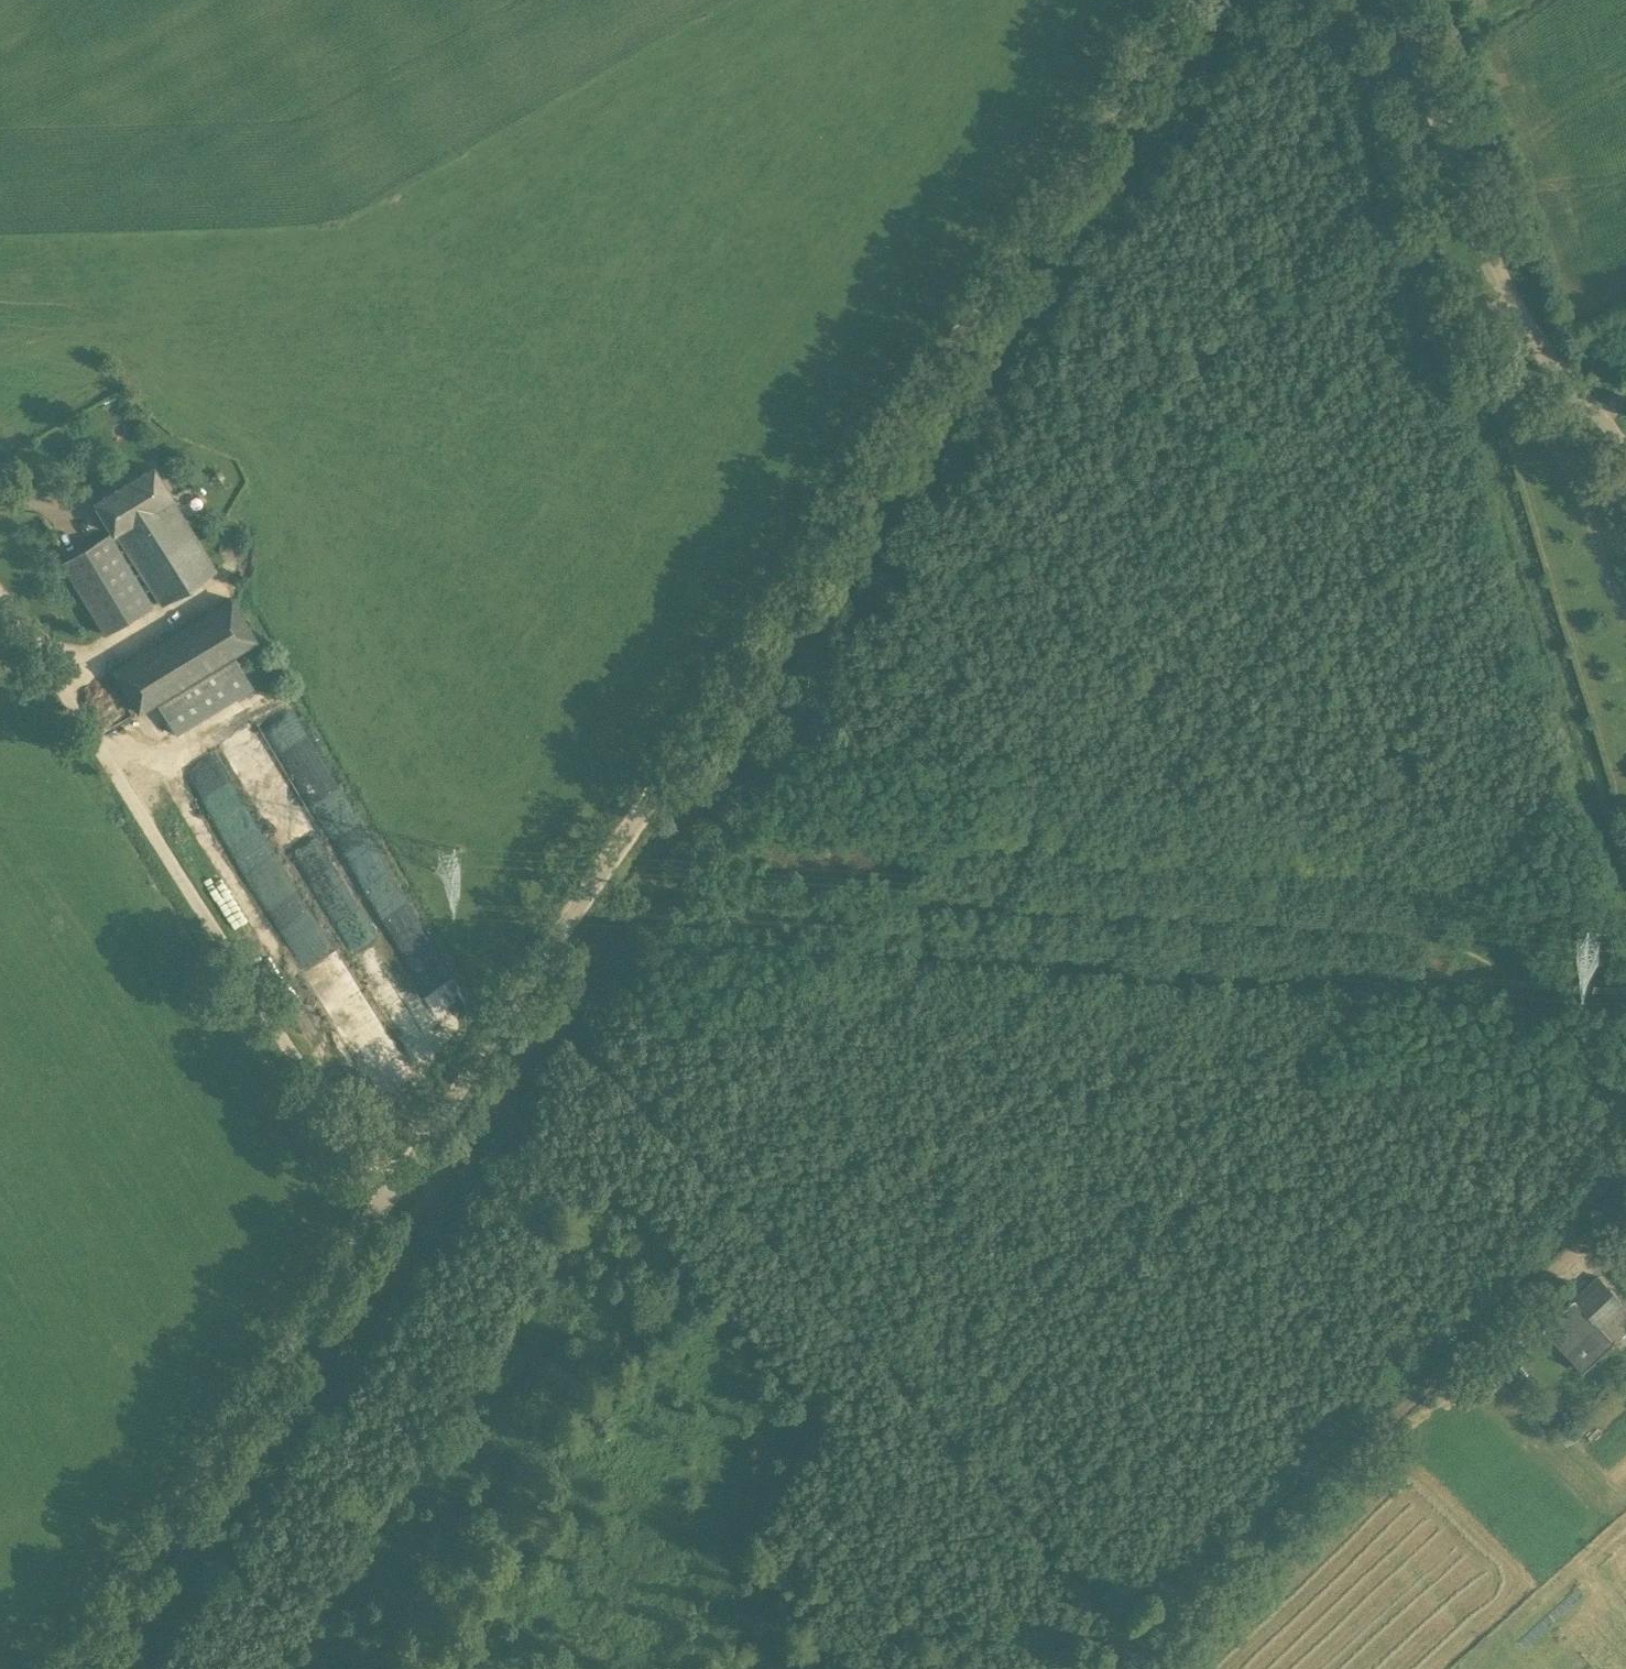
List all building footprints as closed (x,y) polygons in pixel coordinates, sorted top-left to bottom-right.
[(154,466),(95,502),(113,532),(117,529),(162,604),(215,571),(171,497),(172,497),(154,466)] [(153,605),(109,533),(61,562),(105,634),(153,605)] [(231,598),(208,612),(233,654),(256,639),(231,598)] [(138,711),(156,700),(131,659),(113,670),(138,711)] [(308,798),(336,849),(363,834),(336,783),(308,798)] [(271,851),(242,867),(255,890),(284,874),(271,851)] [(427,1027),(405,1041),(419,1063),(441,1049),(427,1027)] [(1540,1334),(1579,1373),(1625,1327),(1625,1305),(1598,1276),(1540,1334)]
